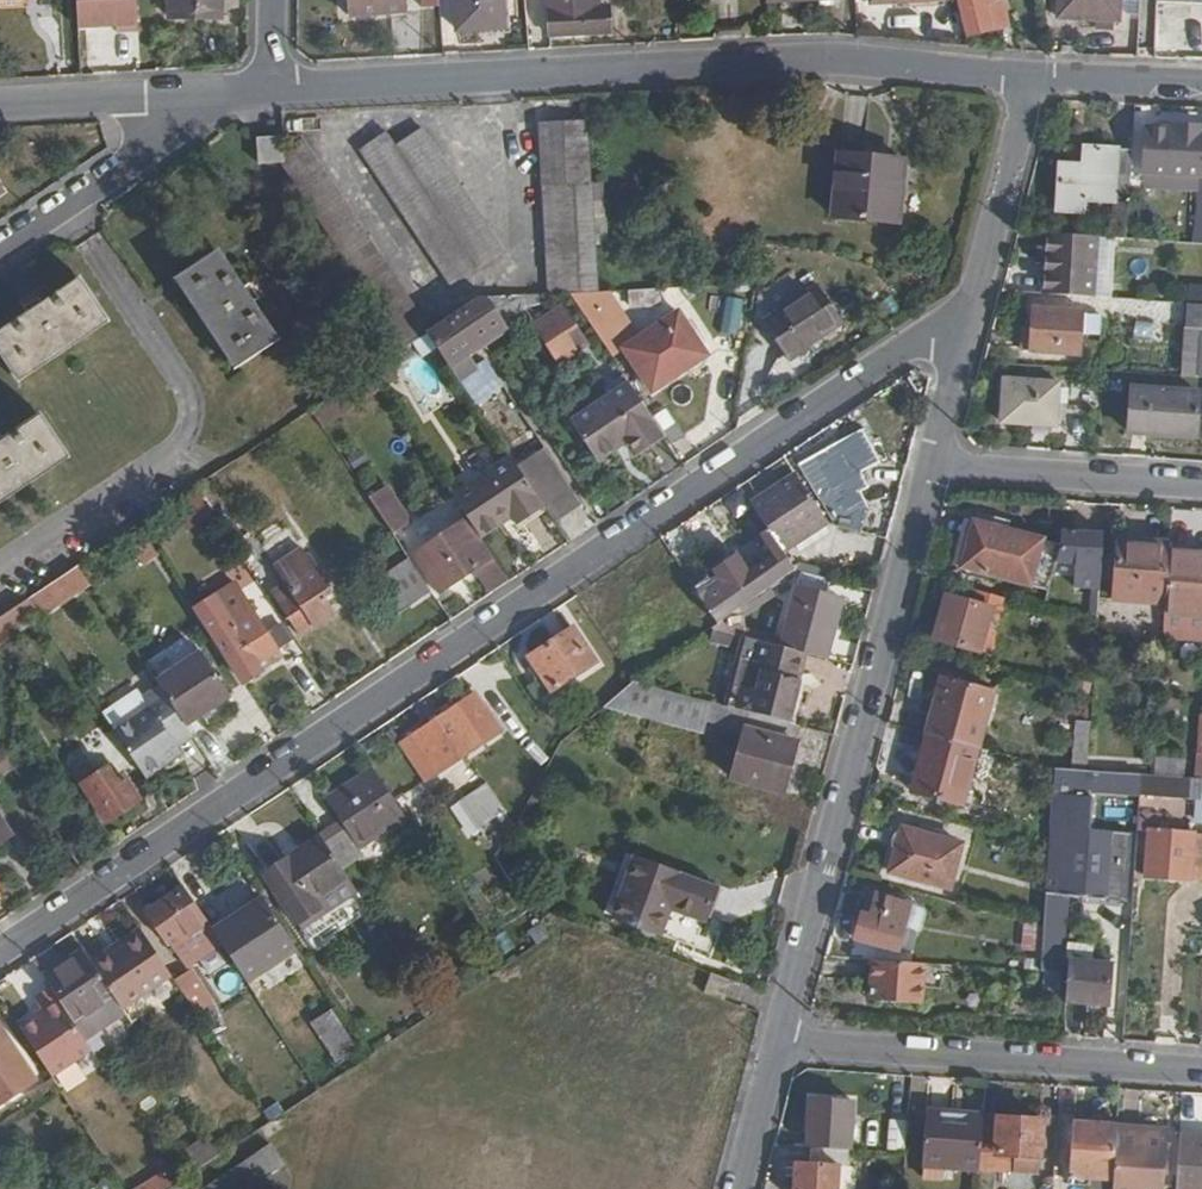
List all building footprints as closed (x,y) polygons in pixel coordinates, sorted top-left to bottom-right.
[(45,7),(45,0),(0,0),(0,9),(45,7)] [(139,0),(78,0),(80,26),(118,25),(118,30),(140,29),(139,0)] [(225,0),(175,0),(174,18),(225,19),(225,0)] [(413,0),(355,0),(356,19),(414,15),(413,0)] [(509,0),(462,0),(463,31),(511,29),(509,0)] [(559,32),(621,30),(619,4),(603,5),(603,0),(558,0),(559,32)] [(995,0),(969,0),(976,35),(1010,28),(1005,5),(997,6),(995,0)] [(1125,0),(1064,0),(1063,18),(1124,21),(1125,0)] [(592,182),(590,123),(542,125),(552,293),(584,291),(579,183),(592,182)] [(1153,125),(1151,170),(1201,172),(1201,127),(1153,125)] [(505,251),(420,128),(396,144),(387,133),(360,150),(453,287),(505,251)] [(283,165),(283,138),(255,139),(256,165),(283,165)] [(1135,194),(1139,145),(1091,142),(1090,158),(1065,158),(1062,204),(1086,205),(1087,192),(1135,194)] [(431,331),(308,145),(287,159),(289,163),(284,167),(404,348),(431,331)] [(900,224),(904,161),(841,156),(836,219),(900,224)] [(10,192),(0,178),(0,198),(10,192)] [(1100,292),(1103,233),(1055,229),(1054,242),(1043,241),(1043,257),(1053,258),(1052,288),(1100,292)] [(283,342),(225,252),(179,281),(238,371),(283,342)] [(112,323),(86,280),(0,338),(0,352),(21,385),(112,323)] [(656,287),(625,290),(626,304),(658,301),(656,287)] [(792,357),(842,321),(820,290),(770,325),(792,357)] [(508,321),(532,306),(523,294),(491,296),(508,321)] [(508,321),(491,296),(482,296),(431,331),(453,365),(511,325),(508,321)] [(1194,298),(1192,324),(1201,324),(1201,298),(1194,298)] [(1090,353),(1093,307),(1043,304),(1042,327),(1034,327),(1034,351),(1090,353)] [(576,330),(562,309),(541,325),(566,362),(581,351),(571,333),(576,330)] [(713,354),(686,312),(630,347),(658,391),(713,354)] [(396,376),(386,361),(371,371),(381,386),(396,376)] [(1064,421),(1067,378),(1013,375),(1009,416),(1064,421)] [(1141,382),(1138,428),(1201,432),(1201,385),(1141,382)] [(658,418),(635,383),(577,424),(597,453),(637,426),(652,447),(669,434),(658,418)] [(692,435),(673,407),(658,418),(669,434),(676,445),(692,435)] [(71,461),(42,417),(0,445),(0,507),(71,461)] [(872,513),(851,458),(853,456),(846,439),(805,458),(835,527),(841,528),(872,513)] [(547,510),(537,494),(516,462),(457,499),(477,529),(483,537),(512,518),(519,528),(547,510)] [(829,519),(800,476),(756,506),(772,531),(783,550),(829,519)] [(578,513),(557,481),(537,494),(547,510),(557,526),(578,513)] [(416,524),(390,485),(371,497),(397,537),(416,524)] [(1034,583),(1048,534),(978,515),(963,563),(1034,583)] [(483,537),(477,529),(446,549),(441,541),(418,556),(444,594),(479,570),(495,596),(513,584),(483,537)] [(783,550),(772,531),(761,539),(786,580),(798,572),(783,550)] [(1072,588),(1100,587),(1098,531),(1055,532),(1056,573),(1071,573),(1072,588)] [(1175,547),(1176,538),(1145,535),(1145,540),(1124,540),(1121,595),(1171,600),(1175,547)] [(276,580),(254,547),(242,555),(264,588),(276,580)] [(1200,552),(1200,548),(1175,547),(1171,600),(1168,633),(1201,635),(1201,552),(1200,552)] [(337,614),(328,599),(334,595),(306,551),(280,569),(294,593),(279,603),(301,639),(337,614)] [(434,593),(414,561),(377,584),(399,616),(434,593)] [(90,587),(76,565),(0,612),(0,642),(90,587)] [(737,607),(774,581),(764,566),(725,593),(715,578),(698,589),(722,626),(741,612),(737,607)] [(268,636),(239,589),(200,614),(246,686),(266,673),(260,665),(295,642),(284,626),(268,636)] [(985,649),(998,601),(951,589),(939,636),(985,649)] [(826,659),(841,601),(794,590),(780,648),(802,653),(826,659)] [(602,662),(579,628),(533,657),(555,692),(602,662)] [(795,680),(802,653),(780,648),(745,639),(738,666),(762,672),(756,694),(729,685),(723,706),(789,724),(799,682),(795,680)] [(234,695),(204,650),(158,681),(163,688),(187,724),(189,727),(234,695)] [(983,744),(1000,687),(948,673),(931,730),(983,744)] [(187,724),(163,688),(148,698),(155,708),(117,734),(125,745),(149,781),(187,755),(172,733),(187,724)] [(440,773),(493,736),(469,696),(413,733),(440,773)] [(796,743),(800,727),(789,724),(723,706),(712,703),(708,719),(747,730),(733,781),(785,794),(799,744),(796,743)] [(1094,752),(1096,716),(1082,715),(1079,752),(1094,752)] [(125,745),(117,734),(111,724),(89,737),(104,760),(125,745)] [(967,804),(983,744),(931,730),(919,773),(928,776),(924,792),(967,804)] [(440,773),(413,733),(403,740),(430,780),(440,773)] [(1146,791),(1147,771),(1059,765),(1058,785),(1146,791)] [(147,800),(131,778),(123,784),(113,768),(86,786),(112,824),(147,800)] [(361,851),(410,818),(378,769),(329,801),(347,832),(328,843),(351,878),(353,881),(372,868),(361,851)] [(478,831),(506,811),(484,781),(456,801),(478,831)] [(1201,833),(1201,830),(1165,827),(1165,810),(1156,810),(1151,872),(1199,875),(1201,833)] [(0,817),(0,845),(13,836),(0,817)] [(1074,938),(1077,893),(1133,894),(1137,827),(1056,822),(1046,968),(1071,969),(1073,953),(1074,938)] [(954,884),(966,843),(906,826),(894,867),(954,884)] [(317,902),(351,878),(328,843),(325,838),(269,876),(302,925),(322,911),(317,902)] [(695,947),(718,885),(636,856),(614,917),(695,947)] [(208,925),(184,888),(147,912),(172,951),(208,925)] [(900,947),(914,900),(878,890),(872,913),(864,911),(857,934),(900,947)] [(252,984),(301,950),(267,899),(218,934),(252,984)] [(1022,921),(1019,948),(1037,950),(1040,923),(1022,921)] [(178,982),(147,936),(119,955),(115,950),(95,964),(128,1014),(178,982)] [(1115,1001),(1118,958),(1101,958),(1101,940),(1074,938),(1073,953),(1076,953),(1073,997),(1115,1001)] [(95,964),(88,953),(47,980),(60,1000),(80,1030),(90,1023),(100,1038),(130,1018),(128,1014),(95,964)] [(928,998),(930,960),(876,957),(875,980),(882,980),(881,996),(928,998)] [(221,1013),(194,972),(179,983),(206,1024),(221,1013)] [(726,1000),(733,980),(713,973),(706,992),(726,1000)] [(80,1030),(60,1000),(44,1011),(47,1016),(25,1031),(56,1079),(95,1052),(80,1030)] [(363,1054),(334,1012),(316,1024),(346,1067),(363,1054)] [(0,1020),(0,1107),(41,1082),(0,1020)] [(854,1145),(857,1098),(814,1095),(810,1142),(813,1143),(851,1145),(854,1145)] [(984,1165),(987,1113),(956,1112),(956,1106),(927,1105),(924,1160),(929,1161),(927,1174),(949,1175),(950,1162),(984,1165)] [(1041,1169),(1044,1116),(1005,1114),(1005,1108),(988,1107),(987,1113),(984,1165),(1003,1166),(1003,1151),(1026,1152),(1026,1168),(1041,1169)] [(1123,1122),(1123,1118),(1078,1115),(1074,1181),(1118,1183),(1119,1169),(1123,1122)] [(902,1146),(905,1120),(889,1118),(886,1145),(902,1146)] [(1166,1172),(1169,1125),(1123,1122),(1119,1169),(1166,1172)] [(1185,1133),(1181,1188),(1201,1188),(1201,1135),(1185,1133)] [(195,1177),(224,1158),(212,1139),(183,1158),(195,1177)] [(859,1164),(850,1163),(851,1145),(813,1143),(811,1160),(802,1159),(798,1188),(857,1188),(859,1164)] [(286,1166),(273,1147),(210,1188),(253,1188),(286,1166)] [(130,1188),(159,1188),(167,1184),(158,1170),(130,1188)]
